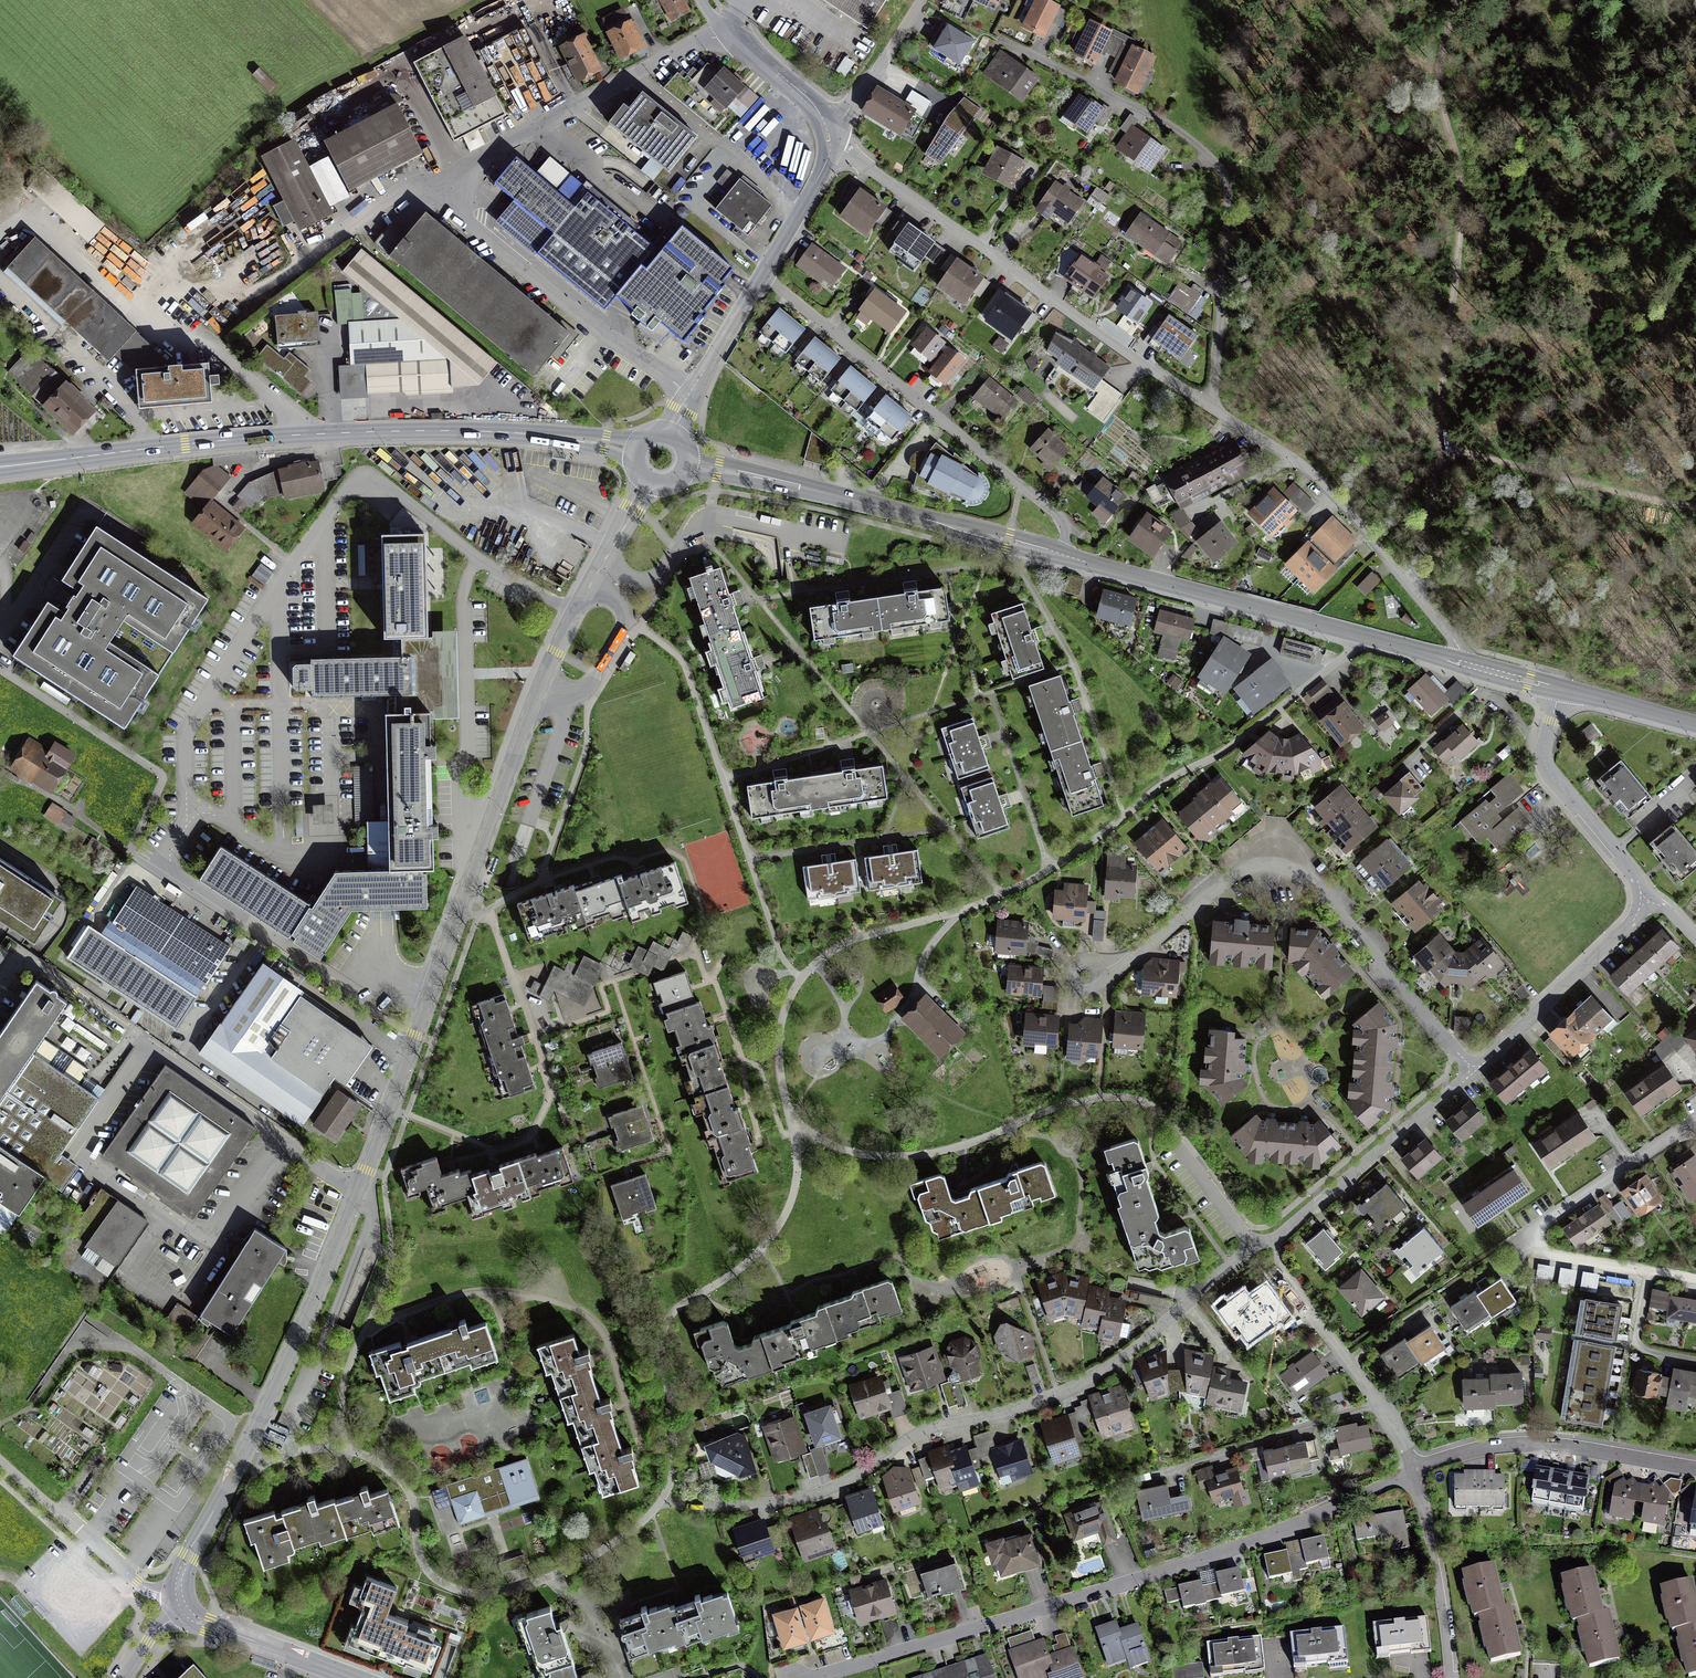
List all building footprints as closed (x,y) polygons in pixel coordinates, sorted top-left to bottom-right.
[(671,19),(688,10),(682,0),(660,0),(671,19)] [(880,0),(819,0),(861,28),(880,0)] [(973,2),(986,8),(990,0),(1000,5),(1003,0),(974,0),(973,2)] [(1038,0),(1037,0),(1023,30),(1048,41),(1062,11),(1038,0)] [(631,18),(606,31),(620,59),(645,46),(631,18)] [(973,42),(942,23),(928,44),(960,64),(973,42)] [(1111,34),(1089,25),(1074,59),(1096,69),(1111,34)] [(524,27),(474,53),(506,115),(557,89),(524,27)] [(584,31),(561,44),(579,78),(602,65),(584,31)] [(466,37),(416,61),(456,141),(506,115),(474,53),(466,37)] [(1156,61),(1133,50),(1115,88),(1139,99),(1156,61)] [(1040,83),(1001,53),(983,77),(1022,106),(1040,83)] [(838,69),(846,74),(855,60),(846,55),(838,69)] [(679,71),(664,89),(716,131),(727,117),(722,113),(744,86),(725,70),(721,75),(707,63),(692,81),(679,71)] [(568,64),(562,68),(568,80),(574,77),(568,64)] [(274,84),(259,69),(254,75),(268,90),(274,84)] [(925,119),(878,91),(866,111),(913,139),(925,119)] [(618,107),(603,126),(661,172),(689,137),(637,95),(624,111),(618,107)] [(983,108),(966,97),(926,153),(941,164),(983,108)] [(1112,118),(1080,97),(1064,122),(1088,137),(1095,125),(1103,131),(1112,118)] [(405,109),(332,146),(358,196),(430,159),(405,109)] [(1168,153),(1132,129),(1116,152),(1152,176),(1168,153)] [(300,144),(267,161),(304,233),(337,216),(300,144)] [(1027,166),(997,151),(983,180),(1013,195),(1027,166)] [(536,174),(558,193),(573,176),(550,157),(536,174)] [(495,184),(514,200),(533,178),(533,177),(514,161),(495,184)] [(29,187),(90,242),(105,225),(44,171),(29,187)] [(533,177),(533,178),(514,200),(495,223),(535,257),(537,254),(605,310),(616,296),(656,249),(652,246),(635,232),(639,226),(593,187),(586,181),(583,185),(574,178),(560,195),(558,193),(536,174),(533,177)] [(738,179),(713,210),(740,232),(748,222),(754,227),(771,206),(738,179)] [(1073,192),(1059,182),(1035,216),(1049,225),(1054,218),(1069,229),(1084,206),(1070,196),(1073,192)] [(888,210),(861,192),(841,222),(868,240),(888,210)] [(1108,199),(1097,192),(1088,206),(1099,213),(1108,199)] [(536,373),(573,328),(426,210),(407,233),(392,221),(374,243),(536,373)] [(1183,244),(1141,216),(1125,240),(1167,268),(1183,244)] [(652,246),(656,249),(616,296),(634,311),(631,315),(640,322),(637,327),(658,345),(662,341),(670,331),(684,342),(707,314),(704,311),(726,285),(722,282),(733,269),(682,226),(672,238),(664,232),(652,246)] [(936,244),(909,226),(889,256),(916,273),(936,244)] [(140,332),(36,237),(8,268),(112,363),(119,355),(137,335),(140,332)] [(804,251),(798,247),(790,259),(795,263),(804,251)] [(847,272),(812,247),(796,270),(832,295),(847,272)] [(343,272),(401,320),(449,360),(450,387),(479,385),(498,363),(362,249),(343,272)] [(1096,267),(1081,257),(1066,281),(1097,301),(1111,279),(1105,275),(1111,265),(1101,259),(1096,267)] [(985,279),(958,262),(938,291),(965,309),(985,279)] [(1184,287),(1172,304),(1193,318),(1204,300),(1184,287)] [(351,289),(334,290),(338,325),(349,324),(354,323),(351,295),(351,289)] [(1038,319),(999,290),(982,312),(1022,341),(1038,319)] [(1154,308),(1130,292),(1116,314),(1139,330),(1154,308)] [(354,323),(363,322),(360,294),(351,295),(354,323)] [(907,316),(875,294),(860,315),(892,338),(907,316)] [(1166,310),(1147,341),(1162,350),(1164,347),(1182,358),(1199,331),(1166,310)] [(317,342),(315,316),(307,316),(306,311),(298,312),(298,317),(279,319),(281,345),(296,344),(295,340),(300,339),(301,344),(317,342)] [(759,337),(772,347),(792,323),(778,312),(759,337)] [(349,324),(351,365),(432,361),(449,360),(401,320),(363,322),(354,323),(349,324)] [(806,334),(792,323),(772,347),(787,358),(806,334)] [(947,349),(926,333),(912,351),(933,367),(947,349)] [(1080,345),(1060,333),(1047,354),(1061,362),(1056,371),(1095,394),(1108,373),(1093,364),(1096,359),(1078,348),(1080,345)] [(137,370),(136,370),(139,409),(215,403),(212,365),(173,368),(137,335),(119,355),(137,370)] [(692,339),(689,336),(684,342),(687,345),(692,339)] [(1009,344),(999,338),(992,348),(1003,354),(1009,344)] [(796,366),(809,376),(829,351),(815,341),(796,366)] [(267,345),(256,358),(301,394),(312,382),(305,376),(311,370),(289,352),(284,359),(267,345)] [(96,413),(29,349),(7,372),(73,436),(96,413)] [(965,363),(949,350),(927,380),(943,392),(965,363)] [(843,362),(829,351),(809,376),(823,387),(843,362)] [(432,388),(432,361),(351,365),(339,366),(340,394),(368,392),(432,388)] [(831,394),(844,405),(864,380),(851,369),(831,394)] [(878,391),(864,380),(844,405),(858,416),(878,391)] [(1018,405),(989,381),(972,403),(1001,426),(1018,405)] [(1035,400),(1025,390),(1019,396),(1030,406),(1035,400)] [(865,423),(879,433),(899,408),(885,398),(865,423)] [(913,419),(899,408),(879,433),(893,444),(913,419)] [(0,428),(0,437),(13,437),(13,428),(0,428)] [(1072,452),(1047,432),(1031,454),(1055,473),(1072,452)] [(1201,475),(1207,488),(1226,479),(1229,485),(1251,474),(1236,443),(1203,460),(1209,471),(1201,475)] [(917,476),(915,489),(936,494),(933,497),(948,502),(949,499),(966,504),(970,506),(977,506),(982,504),(985,500),(987,497),(988,492),(989,488),(987,483),(983,478),(979,475),(936,445),(928,455),(925,454),(921,454),(916,455),(912,458),(911,463),(911,468),(914,473),(917,476)] [(336,477),(332,460),(309,465),(309,462),(289,466),(290,469),(279,471),(284,494),(310,489),(311,493),(325,490),(323,480),(336,477)] [(1209,471),(1203,460),(1170,479),(1184,501),(1207,488),(1201,475),(1209,471)] [(211,503),(230,480),(218,468),(202,473),(185,494),(204,511),(211,503)] [(1127,499),(1103,481),(1087,502),(1097,510),(1092,517),(1107,527),(1127,499)] [(253,482),(240,497),(249,505),(253,508),(266,494),(253,482)] [(1160,483),(1149,488),(1158,506),(1169,501),(1160,483)] [(1314,503),(1299,490),(1291,500),(1306,512),(1314,503)] [(1298,514),(1274,491),(1249,517),(1273,540),(1298,514)] [(249,505),(240,497),(233,506),(242,513),(249,505)] [(204,511),(191,527),(225,555),(245,530),(211,503),(204,511)] [(1200,532),(1221,518),(1213,507),(1192,522),(1200,532)] [(1184,511),(1174,516),(1180,528),(1189,522),(1184,511)] [(1173,535),(1147,516),(1129,541),(1154,560),(1173,535)] [(1339,568),(1361,545),(1336,521),(1314,544),(1339,568)] [(1198,534),(1189,522),(1180,528),(1190,540),(1198,534)] [(1240,547),(1221,524),(1198,544),(1217,567),(1240,547)] [(208,599),(97,526),(61,580),(79,591),(76,596),(74,595),(72,597),(66,593),(61,601),(67,604),(66,607),(68,608),(65,613),(48,601),(13,655),(22,662),(124,728),(208,599)] [(428,633),(426,538),(385,539),(387,640),(403,640),(403,659),(312,661),(312,666),(295,666),(292,669),(293,688),(296,692),(312,692),(312,699),(396,697),(396,713),(387,713),(390,871),(334,873),(312,908),(310,907),(220,848),(198,881),(287,939),(291,934),(295,938),(292,942),(320,960),(353,912),(427,911),(426,871),(436,870),(436,838),(443,838),(443,822),(431,822),(430,758),(440,757),(440,743),(431,743),(431,722),(458,722),(457,677),(457,633),(428,633)] [(1184,550),(1189,556),(1198,549),(1194,543),(1184,550)] [(1287,565),(1301,577),(1320,556),(1307,544),(1287,565)] [(1336,571),(1320,556),(1301,577),(1316,592),(1336,571)] [(261,561),(250,579),(263,587),(274,569),(261,561)] [(690,580),(712,645),(743,635),(721,569),(690,580)] [(1373,572),(1358,587),(1366,595),(1381,580),(1373,572)] [(1068,577),(1065,592),(1080,596),(1084,581),(1068,577)] [(850,589),(836,590),(837,600),(850,599),(850,589)] [(878,600),(883,633),(951,623),(947,590),(878,600)] [(1139,601),(1104,593),(1097,622),(1131,631),(1139,601)] [(815,643),(883,633),(878,600),(811,610),(815,643)] [(1024,607),(993,618),(1014,682),(1045,672),(1024,607)] [(1195,621),(1160,612),(1154,636),(1189,645),(1195,621)] [(1413,619),(1405,614),(1402,619),(1410,624),(1413,619)] [(1211,632),(1224,636),(1228,624),(1214,620),(1211,632)] [(1234,636),(1260,644),(1263,634),(1228,624),(1224,636),(1233,639),(1234,636)] [(1039,638),(1046,636),(1044,625),(1037,626),(1039,638)] [(743,635),(712,645),(733,709),(764,698),(743,635)] [(1246,656),(1219,639),(1195,678),(1222,695),(1246,656)] [(1285,639),(1281,653),(1314,663),(1318,648),(1285,639)] [(22,662),(13,655),(6,651),(0,660),(0,661),(16,672),(22,662)] [(588,656),(578,651),(575,657),(584,662),(588,656)] [(635,656),(630,652),(624,661),(630,664),(635,656)] [(630,664),(624,661),(620,669),(625,672),(630,664)] [(1286,686),(1266,661),(1229,690),(1249,715),(1286,686)] [(1431,719),(1449,703),(1457,711),(1470,698),(1457,684),(1444,697),(1440,693),(1426,677),(1408,694),(1431,719)] [(892,711),(890,714),(899,720),(901,716),(903,712),(904,707),(904,702),(903,696),(900,691),(896,685),(892,682),(887,680),(880,678),(873,678),(867,680),(862,682),(858,685),(854,689),(851,694),(850,700),(850,706),(861,706),(861,701),(862,698),(864,695),(866,692),(871,690),(876,689),(881,689),(885,691),(889,694),(892,698),(893,701),(893,706),(893,709),(892,711)] [(1062,679),(1030,690),(1052,753),(1084,743),(1062,679)] [(1324,683),(1308,696),(1314,702),(1329,689),(1324,683)] [(1362,727),(1337,696),(1317,712),(1342,743),(1362,727)] [(1386,713),(1376,720),(1383,730),(1393,722),(1386,713)] [(974,719),(943,730),(959,779),(990,769),(974,719)] [(1464,725),(1445,743),(1442,739),(1430,750),(1445,766),(1457,755),(1462,760),(1481,742),(1464,725)] [(1280,741),(1271,735),(1244,759),(1257,768),(1253,774),(1266,782),(1268,775),(1280,741)] [(1323,762),(1301,737),(1290,741),(1299,781),(1323,772),(1323,762)] [(13,763),(52,787),(66,763),(71,755),(55,745),(47,757),(38,752),(42,745),(29,738),(13,763)] [(1290,741),(1280,741),(1268,775),(1284,777),(1283,784),(1297,785),(1299,781),(1290,741)] [(1084,743),(1052,753),(1074,820),(1106,809),(1084,743)] [(1655,799),(1627,763),(1602,784),(1606,789),(1604,790),(1626,817),(1628,816),(1631,819),(1655,799)] [(888,798),(883,765),(819,775),(824,808),(888,798)] [(372,768),(354,768),(355,823),(373,823),(372,768)] [(753,818),(824,808),(819,775),(748,786),(753,818)] [(1518,810),(1505,822),(1499,815),(1506,809),(1525,793),(1509,775),(1490,791),(1496,799),(1493,801),(1490,805),(1487,801),(1460,824),(1479,845),(1486,839),(1499,854),(1531,824),(1518,810)] [(993,778),(962,788),(978,840),(1010,830),(993,778)] [(1387,778),(1375,787),(1379,792),(1391,783),(1387,778)] [(1221,779),(1205,790),(1231,820),(1245,808),(1221,779)] [(1421,800),(1405,781),(1385,798),(1402,817),(1421,800)] [(1317,824),(1319,827),(1353,799),(1342,785),(1313,810),(1321,820),(1317,824)] [(1198,801),(1194,805),(1217,832),(1231,820),(1205,790),(1198,797),(1198,801)] [(1330,837),(1332,839),(1364,812),(1353,799),(1319,827),(1322,830),(1327,825),(1334,834),(1330,837)] [(50,803),(42,816),(68,832),(76,819),(50,803)] [(1208,843),(1217,832),(1194,805),(1181,815),(1181,822),(1200,843),(1208,843)] [(1379,829),(1364,812),(1332,839),(1334,841),(1338,837),(1348,848),(1344,851),(1348,855),(1379,829)] [(1164,822),(1150,833),(1174,861),(1187,849),(1164,822)] [(1680,826),(1656,845),(1660,851),(1657,853),(1678,879),(1681,876),(1684,880),(1695,871),(1695,847),(1680,826)] [(1159,874),(1174,861),(1150,833),(1135,846),(1159,874)] [(1355,867),(1367,880),(1398,853),(1387,840),(1355,867)] [(919,852),(866,859),(870,892),(923,885),(919,852)] [(1409,867),(1398,853),(1367,880),(1378,893),(1409,867)] [(1127,856),(1108,854),(1104,902),(1119,903),(1119,899),(1136,900),(1139,867),(1126,866),(1127,856)] [(34,942),(50,918),(43,913),(46,908),(53,913),(63,898),(0,857),(0,924),(34,942)] [(861,894),(856,861),(803,869),(808,902),(861,894)] [(686,896),(675,862),(640,873),(641,876),(638,877),(637,874),(623,879),(622,874),(617,876),(628,910),(630,915),(656,906),(659,908),(675,902),(675,900),(686,896)] [(628,910),(617,876),(593,884),(592,881),(574,887),(587,925),(585,919),(591,916),(594,919),(620,910),(623,912),(628,910)] [(1405,916),(1433,892),(1422,879),(1391,905),(1398,914),(1402,911),(1405,916)] [(552,892),(517,904),(528,937),(540,934),(541,936),(557,931),(559,927),(584,919),(586,925),(587,925),(574,887),(574,885),(555,891),(556,894),(553,895),(552,892)] [(1064,892),(1056,891),(1053,921),(1086,924),(1089,887),(1064,885),(1064,892)] [(175,1031),(196,998),(205,984),(208,986),(232,950),(137,888),(113,924),(110,922),(101,936),(89,928),(67,960),(175,1031)] [(1433,892),(1405,916),(1412,923),(1408,926),(1415,934),(1443,910),(1439,906),(1443,903),(1433,892)] [(1105,938),(1105,919),(1093,918),(1093,937),(1105,938)] [(1029,924),(998,921),(996,954),(1027,956),(1029,924)] [(1277,929),(1215,924),(1210,965),(1226,966),(1227,960),(1234,961),(1234,968),(1250,969),(1251,964),(1259,965),(1259,970),(1274,970),(1277,929)] [(1321,931),(1292,930),(1289,965),(1293,965),(1304,978),(1309,975),(1320,988),(1317,991),(1327,1001),(1358,975),(1321,931)] [(693,937),(683,932),(678,942),(688,947),(693,937)] [(1682,952),(1665,933),(1652,945),(1669,963),(1682,952)] [(250,941),(240,934),(234,943),(243,950),(250,941)] [(1429,969),(1451,950),(1441,937),(1414,958),(1421,965),(1421,973),(1429,969)] [(1483,940),(1468,952),(1485,974),(1499,980),(1499,972),(1507,965),(1483,940)] [(639,945),(629,964),(648,975),(653,966),(663,971),(673,951),(654,941),(649,951),(639,945)] [(1669,963),(1652,945),(1639,956),(1656,975),(1669,963)] [(1456,984),(1459,954),(1454,953),(1451,950),(1429,969),(1442,982),(1447,989),(1452,984),(1456,984)] [(1476,987),(1485,974),(1468,952),(1466,954),(1459,954),(1456,984),(1464,985),(1469,991),(1476,987)] [(539,970),(529,991),(550,1001),(554,991),(584,1006),(604,965),(584,955),(579,965),(569,960),(564,970),(554,965),(549,976),(539,970)] [(1656,975),(1639,956),(1626,968),(1643,986),(1656,975)] [(1177,999),(1181,963),(1152,960),(1151,966),(1145,966),(1142,995),(1177,999)] [(303,991),(262,963),(220,1025),(199,1056),(301,1125),(304,1120),(312,1126),(335,1142),(360,1106),(350,1098),(354,1092),(345,1086),(373,1046),(299,996),(303,991)] [(1043,968),(1009,965),(1007,996),(1040,999),(1043,968)] [(1643,986),(1626,968),(1614,979),(1630,998),(1643,986)] [(654,984),(659,999),(690,988),(685,974),(654,984)] [(67,1001),(57,994),(58,994),(58,993),(58,992),(58,991),(57,991),(57,990),(56,989),(55,988),(54,988),(53,988),(52,988),(51,988),(50,989),(36,980),(27,994),(22,990),(20,993),(19,995),(24,999),(0,1033),(0,1201),(19,1214),(44,1178),(62,1191),(74,1173),(56,1160),(99,1098),(88,1091),(78,1084),(88,1069),(45,1039),(34,1053),(33,1054),(31,1053),(67,1001)] [(897,996),(890,987),(876,997),(882,1006),(897,996)] [(696,1004),(690,988),(659,999),(664,1014),(696,1004)] [(485,1035),(515,1025),(504,994),(477,1003),(480,1012),(478,1016),(481,1025),(485,1027),(487,1034),(485,1035)] [(1600,997),(1578,1016),(1600,1041),(1621,1022),(1600,997)] [(959,1035),(922,998),(905,1015),(942,1052),(959,1035)] [(707,1028),(699,1003),(696,1004),(664,1014),(666,1020),(662,1021),(667,1035),(674,1032),(679,1047),(675,1048),(677,1056),(717,1044),(711,1027),(707,1028)] [(1356,1052),(1355,1063),(1396,1067),(1400,1025),(1381,1003),(1354,1025),(1358,1030),(1356,1030),(1354,1046),(1361,1046),(1361,1052),(1356,1052)] [(1148,1014),(1117,1011),(1113,1050),(1144,1054),(1148,1014)] [(1061,1016),(1027,1013),(1024,1048),(1058,1051),(1061,1016)] [(1578,1016),(1557,1034),(1579,1059),(1600,1041),(1578,1016)] [(1472,1018),(1462,1017),(1461,1026),(1471,1027),(1472,1018)] [(1078,1025),(1071,1025),(1066,1063),(1083,1065),(1091,1060),(1100,1061),(1103,1020),(1085,1019),(1078,1025)] [(518,1037),(515,1025),(485,1035),(485,1036),(488,1035),(490,1042),(488,1046),(491,1055),(495,1057),(497,1064),(495,1065),(525,1056),(521,1044),(525,1043),(522,1035),(518,1037)] [(1676,1028),(1664,1039),(1674,1050),(1686,1039),(1676,1028)] [(1207,1085),(1223,1107),(1250,1084),(1244,1078),(1246,1040),(1238,1039),(1238,1032),(1210,1031),(1209,1047),(1206,1047),(1205,1063),(1211,1064),(1211,1070),(1203,1070),(1202,1085),(1207,1085)] [(1550,1037),(1545,1042),(1543,1044),(1564,1065),(1571,1059),(1550,1037)] [(1664,1039),(1652,1050),(1662,1061),(1674,1050),(1664,1039)] [(593,1064),(595,1070),(626,1060),(620,1044),(586,1055),(590,1065),(593,1064)] [(722,1061),(717,1044),(677,1056),(679,1062),(684,1061),(691,1080),(682,1083),(687,1097),(691,1096),(693,1101),(696,1101),(729,1089),(725,1073),(731,1071),(727,1059),(722,1061)] [(1534,1053),(1493,1089),(1508,1106),(1549,1071),(1534,1053)] [(535,1087),(525,1056),(495,1065),(495,1066),(498,1065),(500,1072),(498,1076),(501,1085),(505,1087),(508,1096),(535,1087)] [(631,1077),(626,1060),(595,1070),(598,1077),(593,1078),(596,1089),(631,1077)] [(1392,1111),(1396,1067),(1355,1063),(1354,1078),(1361,1078),(1361,1084),(1350,1083),(1349,1099),(1352,1099),(1348,1104),(1371,1131),(1392,1111)] [(261,1127),(170,1064),(107,1154),(198,1217),(261,1127)] [(1686,1092),(1670,1069),(1631,1096),(1647,1119),(1686,1092)] [(705,1133),(706,1139),(742,1127),(729,1089),(696,1101),(698,1105),(693,1106),(696,1117),(703,1114),(709,1132),(705,1133)] [(1474,1104),(1449,1126),(1463,1143),(1488,1121),(1474,1104)] [(617,1125),(619,1132),(648,1122),(643,1106),(610,1117),(613,1127),(617,1125)] [(1272,1162),(1283,1163),(1287,1121),(1263,1120),(1257,1116),(1233,1137),(1250,1158),(1249,1163),(1265,1164),(1265,1157),(1272,1158),(1272,1162)] [(1583,1118),(1539,1148),(1555,1171),(1599,1141),(1583,1118)] [(1315,1124),(1287,1121),(1283,1163),(1300,1165),(1301,1161),(1307,1162),(1307,1168),(1323,1169),(1323,1164),(1344,1147),(1321,1120),(1315,1124)] [(654,1139),(648,1122),(619,1132),(621,1139),(616,1140),(619,1150),(654,1139)] [(758,1175),(742,1127),(706,1139),(710,1150),(715,1148),(724,1175),(720,1176),(724,1189),(733,1186),(732,1183),(758,1175)] [(1105,1150),(1123,1212),(1157,1203),(1139,1140),(1105,1150)] [(1429,1141),(1405,1162),(1420,1179),(1444,1159),(1429,1141)] [(1514,1146),(1505,1152),(1508,1157),(1517,1150),(1514,1146)] [(538,1153),(519,1160),(530,1196),(531,1198),(544,1193),(543,1190),(563,1183),(564,1187),(579,1182),(567,1147),(539,1156),(538,1153)] [(1677,1170),(1687,1183),(1684,1185),(1693,1198),(1695,1196),(1695,1157),(1677,1170)] [(445,1206),(470,1198),(468,1192),(476,1189),(472,1176),(470,1171),(460,1175),(459,1170),(441,1176),(435,1160),(402,1171),(410,1194),(406,1195),(408,1200),(419,1196),(418,1192),(428,1189),(434,1205),(429,1207),(432,1215),(446,1211),(445,1206)] [(486,1171),(472,1176),(476,1189),(468,1192),(470,1198),(475,1215),(530,1196),(519,1160),(497,1167),(499,1171),(487,1175),(486,1171)] [(1006,1176),(978,1183),(990,1226),(1009,1222),(1007,1216),(1038,1207),(1037,1203),(1060,1196),(1051,1162),(1042,1165),(1011,1174),(1006,1176)] [(1513,1171),(1464,1203),(1477,1223),(1526,1191),(1513,1171)] [(645,1174),(627,1180),(638,1211),(645,1209),(645,1211),(656,1208),(645,1174)] [(1647,1175),(1624,1190),(1640,1213),(1662,1197),(1647,1175)] [(930,1244),(990,1226),(978,1183),(969,1186),(972,1196),(952,1202),(945,1176),(913,1185),(930,1244)] [(632,1213),(638,1211),(627,1180),(612,1185),(623,1219),(633,1215),(632,1213)] [(1369,1211),(1372,1215),(1397,1194),(1388,1183),(1363,1205),(1361,1203),(1358,1205),(1366,1214),(1369,1211)] [(101,1188),(51,1259),(98,1291),(107,1278),(147,1220),(101,1188)] [(1397,1194),(1372,1215),(1377,1221),(1373,1224),(1381,1232),(1384,1229),(1383,1227),(1407,1206),(1397,1194)] [(1617,1224),(1623,1220),(1614,1206),(1607,1196),(1601,1199),(1617,1224)] [(1631,1215),(1622,1201),(1614,1206),(1623,1220),(1631,1215)] [(1166,1234),(1157,1203),(1123,1212),(1142,1277),(1201,1260),(1191,1227),(1166,1234)] [(1599,1207),(1564,1230),(1574,1245),(1609,1222),(1599,1207)] [(1405,1256),(1408,1260),(1434,1238),(1425,1227),(1400,1247),(1398,1245),(1394,1249),(1402,1258),(1405,1256)] [(278,1262),(285,1267),(289,1261),(287,1249),(254,1228),(201,1312),(234,1332),(278,1262)] [(1325,1232),(1308,1247),(1329,1270),(1346,1255),(1325,1232)] [(1434,1238),(1408,1260),(1412,1265),(1408,1268),(1416,1277),(1421,1274),(1420,1272),(1445,1251),(1434,1238)] [(1554,1266),(1538,1263),(1535,1282),(1597,1292),(1600,1274),(1583,1272),(1581,1286),(1574,1285),(1577,1270),(1561,1267),(1558,1283),(1552,1281),(1554,1266)] [(1388,1299),(1366,1273),(1345,1290),(1367,1316),(1388,1299)] [(1632,1280),(1607,1275),(1606,1282),(1631,1287),(1632,1280)] [(1051,1323),(1066,1320),(1063,1276),(1037,1283),(1051,1323)] [(1091,1281),(1063,1276),(1066,1320),(1083,1324),(1091,1288),(1091,1281)] [(178,1346),(187,1334),(198,1318),(177,1304),(167,1320),(107,1278),(98,1291),(178,1346)] [(1515,1299),(1502,1279),(1478,1296),(1489,1311),(1491,1315),(1515,1299)] [(827,1305),(837,1340),(850,1337),(849,1333),(903,1314),(893,1285),(889,1282),(854,1294),(852,1297),(827,1305)] [(1294,1318),(1268,1284),(1250,1297),(1246,1290),(1219,1310),(1239,1337),(1244,1334),(1251,1343),(1284,1320),(1287,1323),(1294,1318)] [(1083,1325),(1102,1329),(1108,1300),(1110,1293),(1091,1288),(1083,1324),(1083,1325)] [(1131,1290),(1130,1300),(1165,1304),(1166,1294),(1131,1290)] [(1689,1320),(1692,1299),(1670,1296),(1670,1293),(1652,1290),(1649,1305),(1668,1309),(1667,1317),(1689,1320)] [(1475,1291),(1451,1307),(1465,1328),(1489,1311),(1478,1296),(1475,1291)] [(1125,1304),(1108,1300),(1102,1329),(1101,1334),(1117,1337),(1125,1304)] [(1584,1301),(1581,1318),(1623,1324),(1626,1307),(1584,1301)] [(837,1340),(827,1305),(819,1309),(817,1314),(792,1323),(791,1327),(762,1336),(774,1372),(786,1367),(785,1363),(807,1356),(808,1358),(819,1355),(816,1347),(837,1340)] [(452,1328),(433,1334),(444,1368),(468,1360),(471,1366),(497,1358),(486,1322),(469,1327),(465,1317),(456,1320),(457,1324),(451,1326),(452,1328)] [(1581,1318),(1578,1335),(1620,1341),(1623,1324),(1581,1318)] [(774,1372),(762,1336),(755,1338),(753,1344),(739,1349),(734,1346),(728,1326),(723,1324),(694,1335),(698,1347),(702,1346),(709,1369),(714,1372),(715,1380),(721,1382),(722,1389),(774,1372)] [(1007,1324),(1002,1325),(994,1337),(999,1352),(1007,1350),(1009,1356),(1020,1362),(1032,1359),(1037,1348),(1032,1336),(1007,1324)] [(1536,1325),(1535,1336),(1551,1338),(1551,1326),(1536,1325)] [(1130,1344),(1134,1328),(1122,1326),(1119,1341),(1130,1344)] [(1446,1348),(1432,1326),(1409,1342),(1422,1361),(1424,1363),(1446,1348)] [(415,1377),(444,1368),(433,1334),(408,1342),(409,1346),(391,1352),(390,1346),(372,1352),(378,1370),(382,1368),(391,1396),(410,1390),(408,1383),(416,1380),(415,1377)] [(551,1371),(559,1394),(595,1382),(591,1368),(593,1367),(590,1358),(593,1357),(590,1347),(580,1351),(574,1334),(548,1342),(536,1346),(545,1373),(551,1371)] [(1578,1335),(1575,1352),(1617,1358),(1620,1341),(1578,1335)] [(982,1375),(978,1365),(982,1355),(978,1344),(964,1338),(950,1343),(945,1357),(952,1383),(942,1385),(950,1408),(957,1406),(958,1410),(968,1406),(961,1383),(982,1375)] [(1407,1339),(1383,1354),(1398,1377),(1422,1361),(1409,1342),(1407,1339)] [(934,1345),(898,1356),(910,1392),(946,1381),(934,1345)] [(1188,1396),(1207,1400),(1214,1367),(1216,1358),(1185,1351),(1188,1396)] [(1332,1375),(1315,1352),(1282,1377),(1299,1400),(1332,1375)] [(1575,1352),(1573,1369),(1614,1375),(1617,1358),(1575,1352)] [(1170,1353),(1141,1363),(1155,1404),(1173,1398),(1170,1353)] [(1232,1372),(1214,1367),(1207,1400),(1206,1408),(1243,1414),(1249,1384),(1230,1380),(1232,1372)] [(1573,1369),(1570,1386),(1612,1392),(1614,1375),(1573,1369)] [(1695,1397),(1695,1375),(1680,1372),(1672,1409),(1687,1412),(1691,1395),(1695,1397)] [(109,1373),(104,1383),(100,1381),(95,1391),(93,1391),(93,1392),(101,1397),(101,1398),(118,1407),(130,1384),(109,1373)] [(1666,1377),(1645,1373),(1640,1392),(1662,1397),(1666,1377)] [(882,1377),(849,1387),(860,1421),(893,1411),(882,1377)] [(1497,1381),(1498,1404),(1525,1403),(1524,1377),(1497,1378),(1497,1381)] [(1498,1408),(1498,1404),(1497,1381),(1469,1382),(1470,1409),(1498,1408)] [(575,1420),(583,1444),(615,1433),(610,1416),(612,1416),(609,1408),(612,1407),(610,1399),(602,1402),(595,1382),(559,1394),(568,1422),(575,1420)] [(1570,1386),(1567,1403),(1609,1409),(1612,1392),(1570,1386)] [(1126,1390),(1098,1400),(1110,1438),(1139,1428),(1126,1390)] [(1567,1403),(1564,1420),(1606,1426),(1609,1409),(1567,1403)] [(830,1406),(803,1415),(814,1449),(841,1441),(830,1406)] [(1069,1416),(1042,1425),(1056,1467),(1083,1458),(1069,1416)] [(806,1452),(795,1418),(763,1428),(773,1462),(806,1452)] [(1358,1425),(1336,1429),(1342,1457),(1374,1451),(1369,1426),(1359,1428),(1358,1425)] [(622,1452),(615,1433),(583,1444),(591,1470),(597,1468),(606,1493),(621,1488),(636,1484),(630,1466),(633,1464),(630,1456),(633,1455),(631,1449),(622,1452)] [(742,1433),(708,1445),(720,1479),(754,1467),(742,1433)] [(1023,1439),(991,1450),(1000,1479),(1010,1476),(1013,1485),(1035,1477),(1023,1439)] [(1308,1444),(1286,1448),(1291,1474),(1313,1469),(1308,1444)] [(968,1447),(949,1452),(960,1489),(962,1494),(981,1489),(968,1447)] [(941,1495),(960,1489),(949,1452),(948,1448),(928,1454),(941,1495)] [(1270,1478),(1291,1474),(1286,1448),(1265,1453),(1270,1478)] [(802,1455),(809,1477),(818,1474),(811,1452),(802,1455)] [(528,1454),(497,1464),(510,1503),(541,1493),(528,1454)] [(460,1519),(510,1503),(497,1464),(448,1480),(460,1519)] [(921,1506),(910,1469),(893,1467),(882,1478),(894,1514),(921,1506)] [(1248,1496),(1239,1469),(1214,1477),(1212,1469),(1196,1474),(1202,1493),(1209,1491),(1214,1507),(1248,1496)] [(1554,1476),(1537,1472),(1531,1503),(1549,1506),(1554,1476)] [(1621,1477),(1616,1472),(1604,1481),(1608,1486),(1621,1477)] [(1480,1507),(1479,1475),(1464,1476),(1464,1480),(1455,1480),(1456,1508),(1480,1507)] [(1479,1475),(1480,1507),(1505,1506),(1504,1479),(1496,1479),(1495,1475),(1479,1475)] [(1572,1479),(1554,1476),(1549,1506),(1566,1509),(1572,1479)] [(1589,1482),(1572,1479),(1566,1509),(1583,1512),(1589,1482)] [(1634,1506),(1639,1507),(1642,1486),(1635,1485),(1631,1479),(1625,1485),(1621,1481),(1617,1484),(1610,1521),(1630,1524),(1634,1506)] [(346,1531),(372,1523),(374,1528),(400,1520),(388,1484),(370,1490),(367,1481),(358,1484),(359,1487),(352,1489),(353,1493),(336,1498),(346,1531)] [(1648,1487),(1642,1486),(1639,1507),(1643,1508),(1640,1525),(1660,1529),(1666,1496),(1668,1496),(1661,1487),(1659,1490),(1653,1483),(1648,1487)] [(1678,1493),(1670,1483),(1665,1487),(1672,1497),(1678,1493)] [(1680,1493),(1684,1498),(1695,1490),(1695,1489),(1692,1484),(1680,1493)] [(1194,1514),(1191,1497),(1171,1501),(1168,1488),(1138,1493),(1143,1524),(1194,1514)] [(871,1490),(846,1498),(858,1535),(884,1526),(871,1490)] [(293,1542),(319,1534),(320,1539),(346,1531),(336,1498),(335,1495),(318,1501),(315,1491),(304,1495),(305,1498),(299,1500),(299,1502),(282,1508),(282,1509),(293,1542)] [(1106,1504),(1066,1517),(1074,1544),(1100,1535),(1104,1548),(1119,1543),(1106,1504)] [(293,1542),(282,1509),(275,1512),(273,1507),(242,1517),(249,1538),(253,1537),(262,1563),(287,1555),(284,1549),(294,1545),(293,1542)] [(817,1512),(806,1516),(807,1519),(795,1523),(802,1545),(807,1543),(811,1555),(833,1548),(824,1522),(821,1524),(817,1512)] [(1411,1551),(1404,1513),(1354,1522),(1357,1543),(1389,1538),(1391,1554),(1411,1551)] [(765,1520),(734,1531),(746,1565),(777,1554),(765,1520)] [(1004,1539),(985,1544),(992,1567),(997,1565),(1001,1578),(1041,1566),(1032,1535),(1005,1543),(1004,1539)] [(1294,1544),(1301,1573),(1308,1571),(1307,1569),(1331,1563),(1325,1540),(1302,1546),(1301,1542),(1294,1544)] [(1301,1573),(1294,1544),(1285,1546),(1287,1555),(1264,1561),(1269,1584),(1292,1578),(1294,1586),(1303,1583),(1301,1573)] [(1406,1554),(1409,1565),(1417,1564),(1415,1552),(1406,1554)] [(525,1555),(511,1559),(514,1568),(528,1564),(525,1555)] [(956,1564),(921,1574),(928,1598),(963,1589),(956,1564)] [(1473,1617),(1478,1615),(1503,1609),(1493,1569),(1463,1577),(1473,1617)] [(1573,1622),(1578,1620),(1604,1614),(1593,1571),(1563,1578),(1573,1622)] [(1216,1573),(1207,1575),(1213,1602),(1223,1600),(1246,1595),(1240,1572),(1217,1577),(1216,1573)] [(1206,1604),(1213,1602),(1207,1575),(1200,1577),(1201,1584),(1165,1592),(1167,1603),(1181,1600),(1184,1613),(1207,1608),(1206,1604)] [(369,1658),(371,1654),(404,1667),(402,1671),(420,1677),(422,1670),(430,1673),(440,1646),(432,1643),(435,1635),(419,1630),(416,1638),(404,1634),(408,1625),(401,1623),(386,1617),(396,1590),(366,1580),(363,1590),(356,1587),(350,1602),(363,1607),(356,1628),(351,1626),(343,1649),(369,1658)] [(886,1580),(849,1591),(859,1626),(897,1615),(886,1580)] [(1695,1626),(1695,1587),(1695,1582),(1662,1590),(1673,1632),(1677,1631),(1695,1626)] [(670,1607),(680,1641),(681,1644),(731,1629),(732,1632),(741,1629),(730,1594),(726,1595),(726,1592),(704,1599),(703,1595),(697,1597),(699,1601),(678,1607),(677,1605),(670,1607)] [(825,1597),(799,1605),(810,1642),(836,1634),(825,1597)] [(680,1641),(670,1607),(669,1604),(651,1609),(650,1606),(644,1607),(645,1612),(622,1619),(631,1648),(630,1648),(632,1655),(680,1641)] [(538,1670),(572,1659),(561,1625),(556,1626),(550,1608),(517,1620),(524,1639),(527,1637),(538,1670)] [(798,1608),(772,1616),(784,1652),(809,1644),(798,1608)] [(1503,1609),(1478,1615),(1490,1661),(1520,1653),(1508,1608),(1503,1609)] [(1604,1614),(1578,1620),(1590,1666),(1621,1658),(1610,1613),(1604,1614)] [(1107,1666),(1127,1660),(1118,1630),(1115,1620),(1094,1627),(1107,1666)] [(1429,1623),(1376,1629),(1380,1662),(1433,1656),(1429,1623)] [(1138,1624),(1118,1630),(1127,1660),(1130,1668),(1150,1662),(1138,1624)] [(1677,1631),(1689,1676),(1695,1675),(1695,1626),(1677,1631)] [(1048,1658),(1042,1641),(1035,1643),(1032,1633),(1008,1641),(1012,1652),(1007,1653),(1016,1677),(1048,1677),(1054,1676),(1048,1658)] [(1048,1677),(1083,1677),(1067,1633),(1056,1637),(1061,1653),(1048,1658),(1054,1676),(1048,1677)] [(1347,1633),(1292,1639),(1296,1672),(1351,1666),(1347,1633)] [(1208,1648),(1211,1677),(1236,1677),(1266,1675),(1262,1642),(1208,1648)] [(1534,1645),(1532,1662),(1563,1665),(1565,1648),(1534,1645)] [(278,1667),(254,1659),(252,1665),(276,1673),(278,1667)] [(538,1670),(541,1677),(585,1677),(583,1674),(578,1676),(572,1659),(538,1670)] [(950,1672),(951,1677),(993,1677),(987,1660),(950,1672)] [(1171,1666),(1173,1677),(1204,1677),(1203,1663),(1171,1666)] [(196,1668),(185,1677),(205,1677),(196,1668)]
